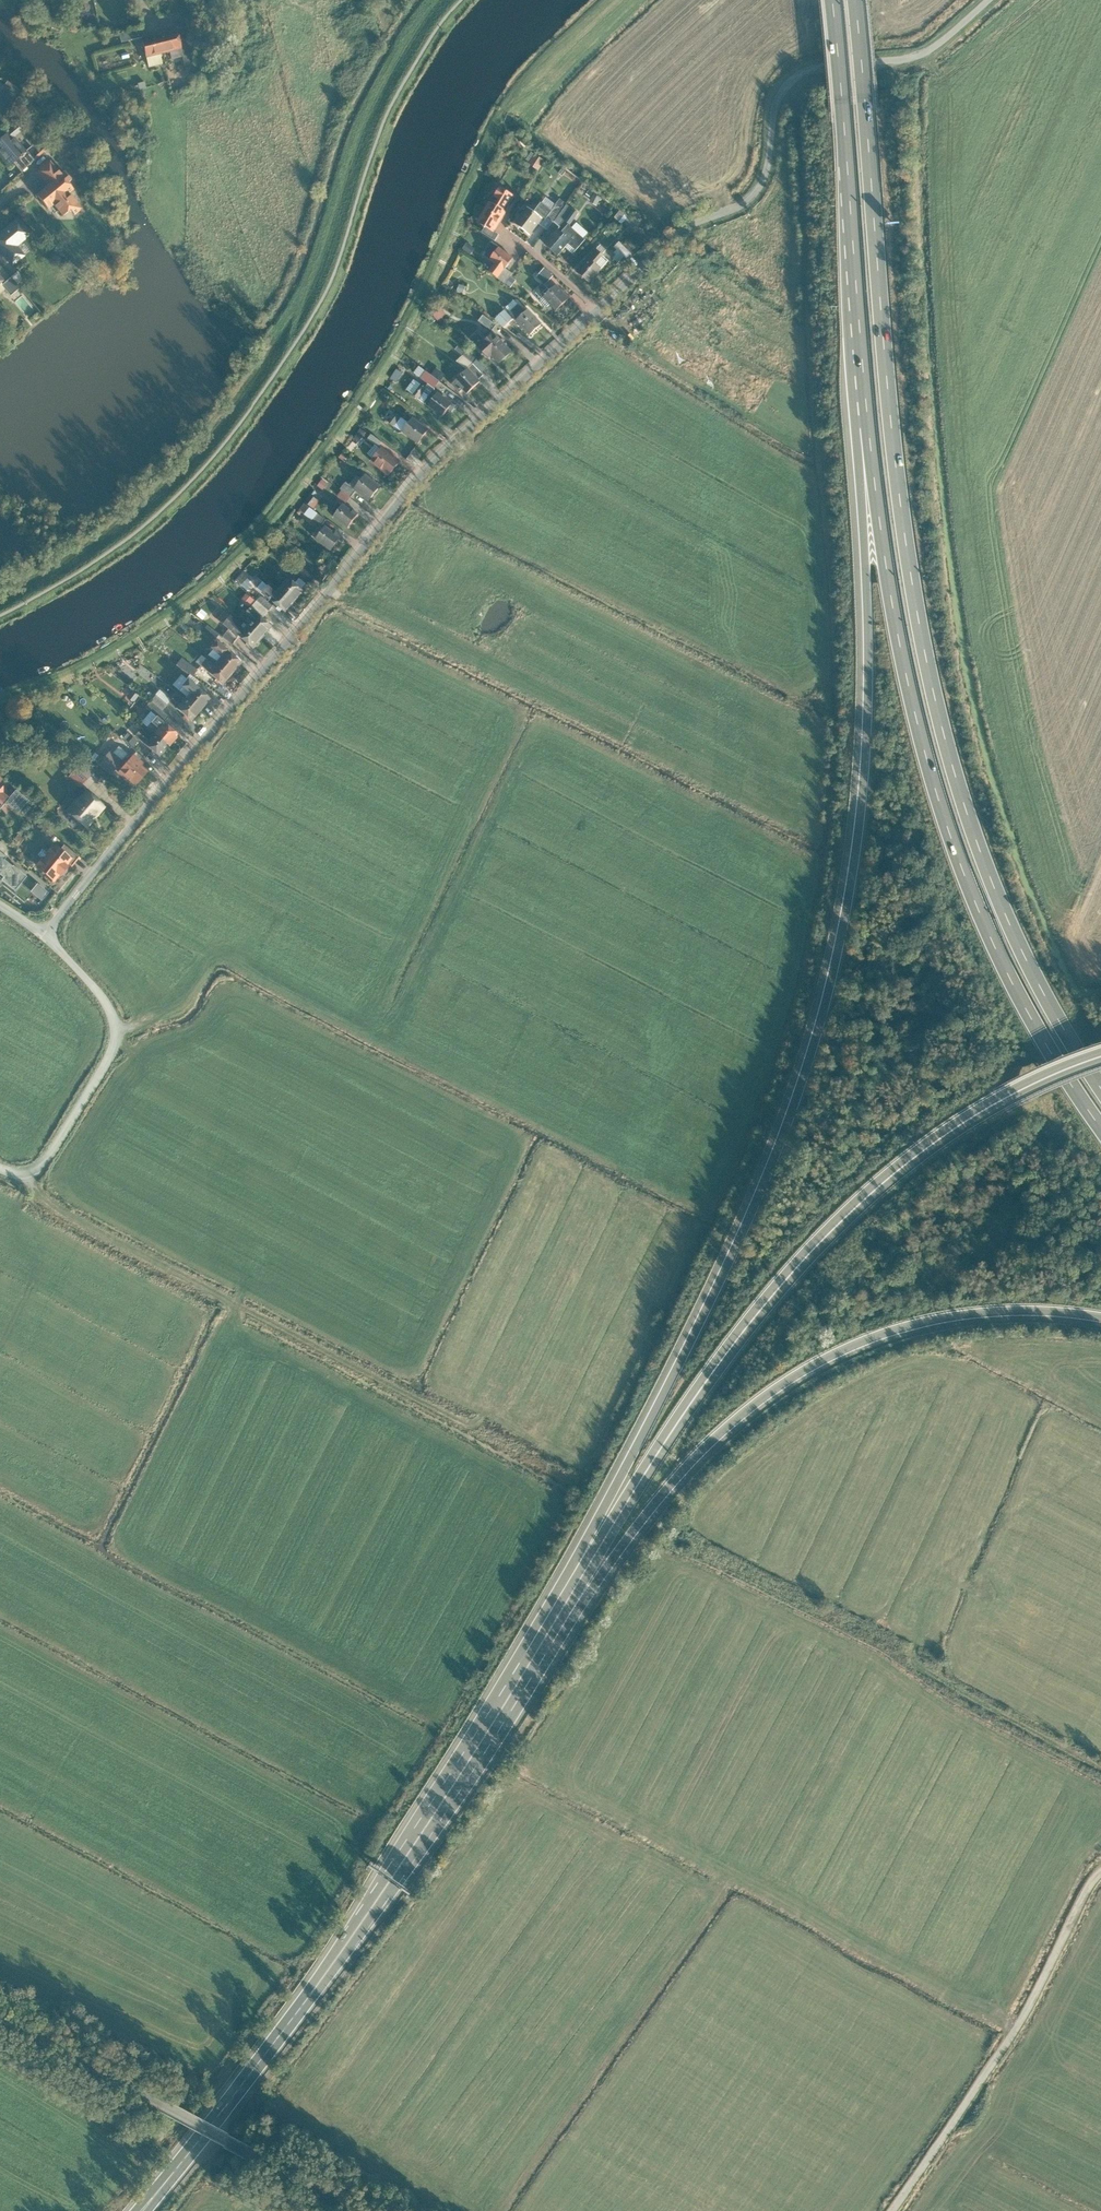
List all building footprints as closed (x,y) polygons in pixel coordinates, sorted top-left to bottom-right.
[(178,32),(142,41),(147,59),(181,50),(185,67),(196,65),(190,38),(180,41),(178,32)] [(20,91),(7,84),(0,94),(0,119),(20,91)] [(10,134),(0,143),(0,157),(9,168),(26,153),(10,134)] [(528,164),(540,169),(545,159),(533,153),(528,164)] [(86,207),(56,171),(39,185),(40,186),(31,193),(42,206),(51,199),(70,221),(86,207)] [(499,187),(477,224),(494,234),(516,197),(499,187)] [(548,218),(553,211),(542,203),(534,213),(528,209),(515,226),(530,237),(543,221),(544,223),(548,218)] [(556,206),(553,211),(548,218),(554,222),(563,211),(556,206)] [(567,206),(563,211),(554,222),(561,228),(574,211),(567,206)] [(0,235),(0,255),(12,269),(28,256),(20,247),(32,236),(18,220),(0,235)] [(586,242),(570,227),(562,235),(557,231),(545,244),(559,257),(569,246),(576,253),(586,242)] [(613,256),(620,263),(631,251),(620,240),(614,246),(618,250),(613,256)] [(514,258),(493,243),(483,257),(495,264),(489,272),(499,279),(506,270),(514,258)] [(596,251),(577,273),(590,285),(602,273),(594,266),(603,257),(596,251)] [(536,293),(557,313),(571,301),(557,286),(553,289),(547,284),(554,277),(545,269),(536,278),(543,285),(536,293)] [(506,270),(499,279),(505,285),(512,275),(506,270)] [(12,280),(20,290),(26,285),(17,275),(12,280)] [(12,280),(3,287),(12,297),(20,290),(12,280)] [(510,314),(531,338),(543,326),(529,311),(526,313),(520,305),(510,314)] [(512,321),(503,312),(495,320),(503,329),(512,321)] [(496,326),(483,317),(478,323),(491,333),(496,326)] [(494,335),(478,351),(488,361),(492,358),(500,365),(512,354),(494,335)] [(471,366),(467,370),(478,381),(482,377),(471,366)] [(467,370),(450,385),(459,395),(463,392),(467,396),(481,384),(478,381),(467,370)] [(440,383),(426,373),(421,380),(434,390),(440,383)] [(418,401),(426,390),(420,385),(412,396),(418,401)] [(439,396),(428,409),(443,420),(453,407),(439,396)] [(428,431),(413,418),(403,432),(419,443),(428,431)] [(361,441),(365,430),(359,428),(355,439),(361,441)] [(389,476),(399,463),(381,448),(370,461),(389,476)] [(381,486),(366,474),(355,488),(370,500),(381,486)] [(309,503),(314,507),(319,501),(313,497),(309,503)] [(359,514),(344,503),(334,516),(348,527),(359,514)] [(326,519),(311,508),(307,514),(322,525),(326,519)] [(326,524),(315,538),(331,551),(343,536),(326,524)] [(292,576),(285,570),(278,577),(286,583),(292,576)] [(244,571),(236,579),(248,591),(255,583),(244,571)] [(286,583),(282,589),(297,602),(308,590),(292,576),(286,583)] [(297,602),(282,589),(281,590),(273,585),(265,593),(289,612),(297,602)] [(252,606),(256,598),(245,593),(241,601),(252,606)] [(262,596),(257,601),(269,611),(273,606),(262,596)] [(257,601),(253,606),(265,616),(269,611),(257,601)] [(254,620),(250,626),(265,638),(274,627),(251,609),(247,614),(254,620)] [(232,615),(223,624),(255,649),(265,638),(250,626),(248,629),(232,615)] [(203,632),(217,637),(219,631),(206,626),(203,632)] [(223,656),(218,661),(234,674),(243,663),(228,651),(230,649),(219,641),(213,648),(223,656)] [(192,676),(197,669),(182,656),(176,663),(192,676)] [(208,658),(200,668),(223,686),(234,674),(218,661),(215,664),(208,658)] [(176,673),(161,659),(150,671),(166,685),(176,673)] [(196,686),(187,696),(204,710),(213,699),(196,686)] [(156,695),(151,701),(163,711),(168,705),(156,695)] [(176,695),(170,701),(193,721),(204,710),(187,696),(184,701),(176,695)] [(163,711),(151,701),(147,706),(165,722),(170,717),(163,711)] [(160,729),(156,734),(172,747),(181,736),(159,717),(153,723),(160,729)] [(141,729),(135,736),(161,759),(172,747),(156,734),(152,738),(141,729)] [(132,747),(138,741),(128,731),(123,737),(132,747)] [(116,746),(99,765),(112,775),(117,769),(137,785),(147,771),(116,746)] [(84,761),(69,777),(81,787),(96,771),(84,761)] [(7,803),(11,798),(0,789),(0,811),(7,803)] [(17,791),(11,798),(7,803),(19,813),(29,801),(17,791)] [(83,791),(67,812),(88,829),(106,809),(83,791)] [(60,840),(36,867),(55,883),(79,856),(60,840)] [(5,879),(3,881),(16,892),(28,878),(5,860),(7,857),(0,852),(0,875),(5,879)] [(41,900),(48,893),(38,882),(30,890),(41,900)]
